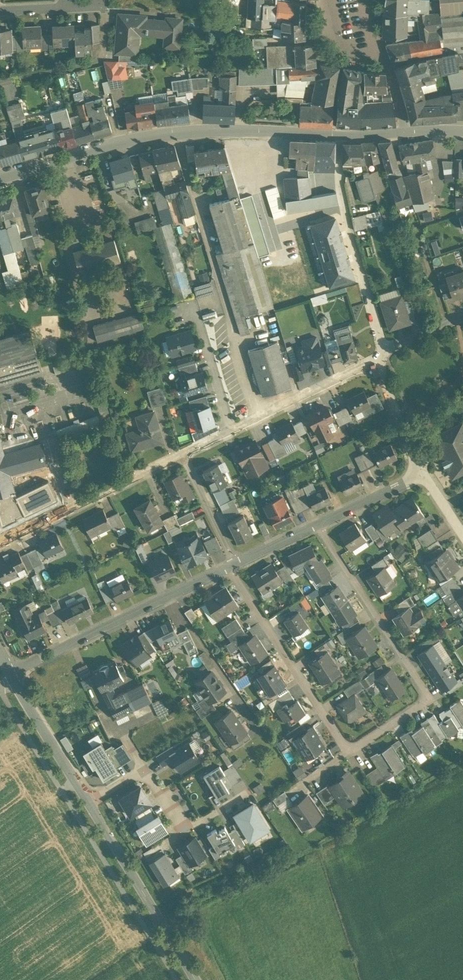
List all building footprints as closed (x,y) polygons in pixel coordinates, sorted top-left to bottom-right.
[(248,17),(252,18),(252,17),(275,19),(277,6),(263,5),(263,0),(248,0),(248,17)] [(278,0),(277,0),(277,6),(275,19),(276,19),(276,18),(282,19),(305,21),(306,3),(278,0)] [(384,3),(385,3),(384,11),(384,12),(405,13),(415,13),(417,13),(427,14),(428,0),(427,0),(384,0),(384,3)] [(441,13),(462,12),(462,0),(439,0),(441,13)] [(220,2),(220,15),(235,15),(236,3),(220,2)] [(405,13),(384,12),(383,36),(384,37),(393,37),(404,35),(405,18),(405,13)] [(440,13),(443,30),(439,30),(439,31),(441,46),(462,43),(462,12),(441,13),(440,13)] [(440,13),(433,14),(427,14),(417,13),(418,19),(421,40),(408,41),(410,50),(414,49),(416,56),(423,55),(442,52),(441,46),(439,31),(439,30),(443,30),(440,13)] [(167,22),(145,20),(145,16),(123,15),(122,26),(118,25),(116,52),(121,52),(135,53),(136,53),(138,27),(146,28),(146,31),(147,31),(147,32),(166,34),(167,22)] [(275,19),(252,17),(252,18),(251,27),(270,28),(275,28),(276,19),(275,19)] [(181,19),(167,18),(167,22),(166,34),(165,45),(179,46),(181,19)] [(305,21),(282,19),(281,28),(305,30),(305,21)] [(100,23),(91,24),(92,27),(93,42),(100,41),(99,31),(100,31),(100,23)] [(75,25),(52,26),(53,34),(53,44),(54,44),(75,43),(76,43),(75,30),(75,25)] [(40,27),(23,28),(23,36),(23,46),(24,46),(41,45),(41,34),(40,27)] [(84,30),(75,30),(76,43),(75,43),(76,54),(86,53),(86,50),(92,50),(91,46),(93,46),(93,42),(92,27),(84,27),(84,30)] [(270,28),(251,27),(250,38),(266,38),(269,37),(270,28)] [(305,30),(281,28),(280,37),(305,38),(305,30)] [(0,31),(0,50),(10,49),(9,35),(9,31),(0,31)] [(48,34),(41,34),(41,45),(41,49),(49,49),(48,34)] [(9,35),(10,49),(12,49),(17,49),(17,37),(16,35),(9,35)] [(266,38),(252,38),(253,47),(267,46),(266,38)] [(408,41),(401,42),(405,60),(411,58),(410,50),(408,41)] [(401,42),(386,44),(393,64),(405,60),(401,42)] [(267,46),(268,67),(276,66),(276,67),(314,65),(314,64),(316,64),(315,43),(305,44),(294,44),(294,45),(267,46)] [(441,46),(442,52),(423,55),(423,59),(430,58),(430,57),(459,53),(462,52),(462,43),(441,46)] [(135,53),(121,52),(121,61),(135,61),(135,53)] [(423,59),(417,60),(394,67),(398,78),(400,84),(419,77),(419,79),(434,76),(448,72),(458,69),(458,62),(459,53),(430,57),(430,58),(423,59)] [(117,61),(104,60),(108,77),(120,75),(117,61)] [(314,65),(276,67),(277,83),(287,82),(290,82),(289,79),(307,78),(317,78),(320,64),(316,64),(314,64),(314,65)] [(339,67),(320,64),(317,78),(315,84),(335,87),(339,67)] [(261,67),(239,68),(239,84),(277,83),(276,67),(276,66),(268,67),(261,67)] [(364,72),(343,68),(341,81),(338,103),(338,104),(336,126),(362,128),(396,126),(394,109),(392,99),(367,100),(364,100),(363,92),(364,72)] [(462,85),(458,69),(448,72),(451,88),(462,85)] [(385,72),(364,72),(363,92),(367,91),(387,90),(385,72)] [(236,75),(215,76),(215,82),(220,82),(220,90),(223,90),(236,90),(236,75)] [(419,77),(400,84),(405,101),(423,95),(424,94),(421,86),(435,82),(434,76),(419,79),(419,77)] [(208,77),(191,78),(192,89),(204,88),(204,86),(208,86),(208,77)] [(191,78),(184,79),(185,92),(193,91),(192,89),(191,78)] [(307,78),(289,79),(290,82),(287,82),(285,95),(303,96),(305,85),(306,80),(307,78)] [(335,87),(315,84),(314,90),(334,94),(335,87)] [(236,90),(223,90),(222,103),(219,103),(218,120),(234,121),(236,90)] [(334,94),(314,90),(311,102),(333,103),(334,94)] [(387,90),(367,91),(367,100),(392,99),(390,90),(387,90)] [(81,91),(74,93),(77,105),(85,103),(81,91)] [(462,102),(462,91),(452,93),(452,94),(442,95),(425,99),(427,103),(457,103),(462,102)] [(175,94),(167,95),(168,99),(171,122),(190,119),(187,102),(186,94),(176,96),(175,94)] [(423,95),(405,101),(410,123),(423,122),(421,103),(427,103),(425,99),(424,95),(423,95)] [(210,96),(204,96),(203,120),(218,120),(219,103),(214,103),(214,100),(210,100),(210,96)] [(99,111),(101,117),(107,115),(102,98),(95,100),(97,109),(99,108),(100,111),(99,111)] [(168,99),(154,101),(157,124),(171,122),(168,99)] [(95,100),(85,103),(90,120),(101,117),(99,111),(100,111),(99,108),(97,109),(95,100)] [(154,101),(135,104),(136,110),(140,109),(141,120),(148,118),(149,125),(157,124),(154,101)] [(311,102),(300,102),(299,125),(310,125),(311,102)] [(333,103),(311,102),(310,125),(332,126),(333,103)] [(421,103),(423,122),(456,119),(457,119),(462,119),(462,102),(457,103),(427,103),(421,103)] [(7,108),(16,139),(31,134),(29,129),(24,130),(21,119),(27,117),(23,103),(7,108)] [(85,103),(77,105),(83,123),(90,121),(90,120),(85,103)] [(65,107),(51,111),(54,119),(61,117),(65,128),(56,131),(61,147),(76,142),(71,126),(65,107)] [(136,110),(125,112),(127,129),(149,125),(148,118),(141,120),(140,109),(136,110)] [(101,117),(90,120),(90,121),(95,137),(112,132),(107,115),(101,117)] [(83,123),(71,126),(76,142),(95,137),(90,121),(83,123)] [(31,134),(16,139),(17,140),(22,158),(61,147),(56,131),(55,127),(31,134)] [(0,145),(0,163),(0,164),(22,158),(17,140),(5,143),(0,145)] [(315,141),(290,140),(289,155),(296,155),(296,159),(295,168),(313,169),(315,141)] [(391,140),(378,141),(384,160),(383,160),(386,171),(399,168),(391,140)] [(432,140),(406,144),(408,153),(413,152),(414,161),(425,159),(435,157),(432,140)] [(335,141),(315,141),(313,169),(335,170),(335,141)] [(378,141),(361,143),(366,162),(366,163),(383,160),(378,141)] [(361,143),(343,143),(343,162),(366,162),(361,143)] [(223,146),(195,150),(194,150),(195,160),(197,173),(222,170),(231,168),(224,144),(223,144),(223,146)] [(406,144),(398,145),(403,163),(414,161),(413,152),(408,153),(406,144)] [(175,145),(153,150),(159,170),(161,179),(168,177),(166,172),(164,169),(166,168),(181,164),(175,145)] [(195,160),(194,150),(193,145),(185,146),(188,161),(195,160)] [(153,150),(139,153),(144,174),(146,181),(152,180),(150,172),(159,170),(153,150)] [(136,154),(129,156),(132,166),(139,165),(136,154)] [(129,156),(110,162),(115,179),(126,176),(130,188),(138,186),(132,166),(129,156)] [(425,159),(414,161),(416,173),(428,170),(425,159)] [(231,198),(210,204),(224,251),(224,252),(254,243),(240,198),(231,168),(222,170),(226,185),(230,196),(231,198)] [(297,177),(284,179),(286,201),(311,196),(308,169),(299,169),(297,177)] [(378,170),(369,173),(375,192),(384,189),(378,170)] [(416,173),(403,176),(413,203),(427,200),(434,198),(428,170),(416,173)] [(364,177),(356,180),(363,201),(377,197),(375,192),(369,173),(368,171),(364,171),(364,177)] [(197,221),(184,175),(180,176),(178,179),(177,184),(173,187),(176,195),(174,196),(181,217),(182,217),(184,225),(197,221)] [(403,176),(389,180),(397,208),(407,205),(409,210),(414,208),(403,176)] [(168,177),(161,179),(163,184),(164,188),(167,198),(174,196),(176,195),(173,187),(170,185),(168,177)] [(43,184),(26,189),(32,211),(33,214),(34,214),(50,209),(43,184)] [(226,185),(215,188),(219,199),(230,196),(226,185)] [(278,192),(277,187),(266,190),(267,196),(278,192)] [(161,189),(154,192),(159,210),(170,207),(167,198),(164,188),(161,189)] [(278,192),(267,196),(269,201),(280,198),(278,192)] [(311,196),(286,201),(287,210),(288,210),(302,208),(338,202),(336,192),(311,196)] [(0,197),(0,202),(7,226),(11,225),(9,215),(20,212),(14,193),(0,197)] [(254,243),(258,256),(269,253),(251,195),(240,198),(254,243)] [(282,204),(280,198),(269,201),(271,207),(282,204)] [(427,200),(413,203),(414,208),(415,211),(429,207),(427,200)] [(282,204),(271,207),(272,213),(284,209),(282,204)] [(170,207),(159,210),(164,224),(171,222),(174,221),(170,207)] [(285,215),(284,209),(272,213),(274,219),(285,215)] [(381,210),(352,217),(354,230),(378,224),(385,223),(381,210)] [(36,221),(34,214),(33,214),(32,211),(26,213),(29,223),(36,221)] [(154,218),(135,223),(138,232),(153,227),(157,226),(154,218)] [(334,218),(312,225),(330,285),(353,278),(348,263),(350,262),(348,256),(346,257),(341,239),(343,238),(341,232),(339,233),(334,218)] [(36,221),(29,223),(32,234),(33,236),(38,235),(40,234),(36,221)] [(193,293),(171,222),(164,224),(157,226),(153,227),(175,298),(193,293)] [(11,225),(7,226),(14,250),(24,247),(17,223),(11,225)] [(0,228),(0,238),(4,252),(14,250),(7,226),(3,227),(0,228)] [(32,234),(25,236),(31,255),(34,264),(40,262),(37,252),(35,244),(33,236),(32,234)] [(114,239),(74,251),(80,272),(121,260),(114,239)] [(43,251),(40,242),(35,244),(37,252),(43,251)] [(254,243),(224,252),(224,251),(216,254),(241,335),(250,332),(245,315),(273,306),(258,256),(254,243)] [(14,250),(4,252),(11,274),(14,286),(24,284),(21,273),(14,250)] [(194,285),(198,297),(215,291),(208,270),(198,274),(201,282),(194,285)] [(29,271),(21,273),(24,284),(32,282),(29,271)] [(11,274),(4,276),(7,288),(14,286),(11,274)] [(447,280),(452,297),(453,298),(462,295),(462,294),(462,274),(447,280)] [(447,282),(439,285),(444,299),(452,297),(447,282)] [(404,285),(398,287),(399,290),(401,296),(403,301),(409,299),(404,285)] [(399,290),(379,296),(390,329),(410,322),(403,301),(401,296),(399,290)] [(313,305),(328,300),(326,292),(311,297),(313,305)] [(204,318),(217,314),(215,309),(202,313),(204,318)] [(139,312),(93,325),(98,341),(144,327),(139,312)] [(353,341),(349,325),(333,329),(336,337),(335,338),(335,339),(324,342),(327,350),(327,351),(339,348),(342,360),(343,363),(358,359),(353,341)] [(0,338),(0,385),(43,372),(30,329),(0,338)] [(190,331),(167,337),(172,355),(188,350),(187,348),(195,346),(190,331)] [(316,336),(302,340),(304,346),(297,348),(303,370),(324,364),(321,352),(316,336)] [(277,341),(248,350),(262,396),(291,386),(277,341)] [(339,348),(327,351),(331,363),(342,360),(339,348)] [(327,350),(321,352),(324,364),(324,366),(331,364),(331,363),(327,351),(327,350)] [(193,355),(176,360),(179,367),(195,362),(193,355)] [(54,367),(56,375),(76,369),(74,361),(54,367)] [(195,362),(179,367),(182,377),(198,372),(195,362)] [(299,363),(292,365),(296,379),(303,377),(299,363)] [(182,377),(179,378),(182,388),(183,388),(185,395),(207,388),(205,381),(202,371),(198,372),(182,377)] [(162,387),(147,391),(152,407),(167,402),(162,387)] [(376,393),(367,397),(364,391),(348,399),(355,413),(362,409),(365,415),(383,407),(376,393)] [(96,396),(101,415),(109,412),(104,394),(96,396)] [(206,395),(189,400),(192,409),(199,407),(200,408),(209,405),(206,395)] [(209,405),(200,408),(199,407),(192,409),(192,410),(185,412),(188,422),(195,420),(198,430),(206,428),(205,427),(215,424),(209,405)] [(325,406),(308,414),(315,428),(321,440),(332,434),(331,432),(336,429),(331,420),(332,420),(330,417),(332,417),(327,408),(326,408),(325,406)] [(352,419),(346,407),(340,410),(346,422),(352,419)] [(346,422),(340,410),(334,413),(339,425),(346,422)] [(154,412),(137,417),(141,430),(128,434),(133,450),(163,441),(154,412)] [(99,416),(57,427),(60,439),(102,429),(99,416)] [(293,422),(276,430),(283,444),(293,439),(292,437),(298,434),(293,422)] [(433,438),(444,460),(441,461),(445,467),(447,466),(452,477),(462,472),(462,425),(462,423),(433,438)] [(281,452),(275,438),(268,442),(275,456),(281,452)] [(0,439),(0,497),(15,493),(10,475),(48,465),(42,443),(4,454),(0,439)] [(255,440),(236,449),(236,450),(241,460),(244,465),(243,465),(248,474),(258,470),(257,468),(258,467),(254,460),(263,456),(255,440)] [(275,456),(268,442),(262,445),(269,459),(275,456)] [(390,444),(373,452),(380,465),(397,457),(390,444)] [(241,460),(236,450),(236,449),(230,453),(235,463),(241,460)] [(367,450),(361,453),(368,468),(374,465),(367,450)] [(361,453),(355,456),(362,471),(368,468),(361,453)] [(225,461),(219,464),(223,473),(229,470),(225,461)] [(219,464),(218,463),(203,471),(213,490),(228,482),(223,473),(219,464)] [(356,472),(347,477),(348,478),(341,482),(346,493),(363,485),(356,472)] [(184,482),(180,473),(165,480),(174,499),(180,495),(180,496),(181,496),(183,501),(194,496),(186,481),(184,482)] [(18,493),(23,511),(59,500),(56,487),(45,491),(43,485),(18,493)] [(224,487),(214,492),(217,499),(227,494),(224,487)] [(298,487),(292,490),(293,493),(297,500),(303,498),(298,487)] [(325,487),(315,492),(316,494),(309,497),(314,509),(331,501),(325,487)] [(293,493),(288,495),(291,503),(297,500),(293,493)] [(227,494),(217,499),(220,505),(230,500),(227,494)] [(282,497),(264,505),(269,515),(269,514),(276,528),(293,519),(286,506),(287,506),(282,497)] [(303,498),(297,500),(302,511),(308,508),(303,497),(303,498)] [(391,512),(399,525),(400,525),(401,528),(423,513),(412,497),(404,502),(405,503),(391,512)] [(163,521),(150,499),(136,507),(148,530),(163,521)] [(297,500),(291,503),(296,514),(302,511),(297,500)] [(235,503),(229,506),(222,510),(226,517),(239,511),(235,503)] [(391,512),(388,507),(383,510),(382,509),(374,514),(381,525),(387,534),(400,525),(399,525),(391,512)] [(192,511),(177,518),(180,525),(195,517),(192,511)] [(97,514),(83,520),(90,534),(97,531),(111,524),(105,512),(97,515),(97,514)] [(118,512),(111,515),(118,529),(125,526),(118,512)] [(174,514),(162,520),(168,530),(170,530),(180,525),(177,518),(174,514)] [(244,515),(228,523),(237,542),(253,534),(244,515)] [(366,540),(355,523),(355,524),(355,525),(341,534),(340,533),(339,534),(350,550),(351,550),(350,549),(365,539),(366,540)] [(376,529),(372,523),(365,528),(373,540),(380,536),(376,529)] [(387,534),(381,525),(376,529),(380,536),(383,541),(389,537),(387,534)] [(430,528),(417,537),(424,548),(429,545),(437,539),(430,528)] [(168,530),(164,533),(169,543),(175,540),(170,530),(168,530)] [(97,531),(90,534),(94,542),(101,539),(97,531)] [(57,534),(40,542),(43,547),(47,555),(56,551),(57,550),(56,548),(62,545),(57,534)] [(216,536),(204,542),(210,554),(222,549),(216,536)] [(135,546),(130,537),(126,539),(126,540),(124,539),(122,545),(130,548),(135,546)] [(199,537),(177,547),(186,566),(208,555),(199,537)] [(437,539),(429,545),(432,549),(440,544),(437,539)] [(147,541),(143,542),(147,557),(152,555),(147,541)] [(401,542),(391,553),(402,562),(411,551),(401,542)] [(444,550),(440,544),(432,549),(429,545),(424,548),(431,558),(428,561),(440,580),(439,581),(441,585),(454,577),(451,572),(458,568),(446,549),(444,550)] [(66,553),(62,545),(56,548),(57,550),(56,551),(59,556),(66,553)] [(311,545),(289,555),(298,574),(305,571),(316,588),(317,588),(322,585),(318,580),(329,573),(320,560),(318,561),(311,545)] [(43,547),(37,550),(41,558),(47,555),(43,547)] [(36,548),(27,553),(34,567),(43,562),(41,558),(37,550),(36,548)] [(164,548),(156,551),(160,558),(150,563),(158,579),(176,571),(168,555),(164,548)] [(144,549),(138,552),(143,563),(149,560),(144,549)] [(10,556),(12,560),(0,565),(0,576),(3,581),(18,573),(19,575),(28,571),(28,570),(21,555),(19,552),(10,556)] [(34,567),(27,553),(21,555),(28,570),(34,567)] [(384,556),(371,565),(375,571),(384,565),(385,568),(390,565),(384,556)] [(43,562),(34,567),(36,571),(45,567),(43,562)] [(272,565),(265,570),(264,569),(252,576),(263,593),(271,588),(282,581),(278,573),(272,565)] [(384,565),(375,571),(376,573),(368,578),(379,594),(394,584),(384,569),(385,568),(384,565)] [(286,568),(278,573),(282,581),(284,579),(287,584),(294,580),(286,568)] [(107,581),(111,588),(118,585),(117,583),(125,579),(122,573),(107,581)] [(329,573),(318,580),(322,585),(329,580),(332,578),(329,573)] [(441,585),(448,595),(450,593),(460,587),(454,577),(441,585)] [(125,579),(117,583),(118,585),(111,588),(117,600),(133,592),(127,578),(125,579)] [(322,585),(317,588),(322,595),(334,587),(329,580),(322,585)] [(113,599),(106,584),(99,587),(107,603),(113,599)] [(334,587),(322,595),(332,610),(347,600),(337,585),(334,587)] [(450,593),(455,600),(457,599),(457,598),(462,594),(462,591),(460,587),(450,593)] [(271,588),(263,593),(261,594),(265,599),(274,593),(271,588)] [(225,589),(218,594),(217,592),(206,599),(208,601),(218,617),(235,605),(225,589)] [(448,595),(443,598),(448,605),(455,600),(450,593),(448,595)] [(304,595),(300,598),(307,608),(311,606),(304,595)] [(410,596),(394,606),(398,611),(407,605),(409,608),(415,604),(410,596)] [(87,597),(77,602),(78,604),(71,607),(76,619),(93,611),(87,597)] [(300,599),(289,606),(294,614),(305,607),(300,599)] [(356,614),(347,600),(332,610),(331,610),(337,620),(338,619),(341,624),(356,615),(356,614)] [(219,619),(218,617),(208,601),(201,606),(213,623),(219,619)] [(46,611),(32,618),(25,604),(15,609),(21,623),(28,638),(46,629),(42,622),(49,618),(46,611)] [(421,610),(413,614),(409,608),(407,605),(398,611),(399,613),(394,617),(405,634),(420,624),(419,623),(426,618),(421,610)] [(53,606),(45,609),(49,618),(53,626),(60,622),(55,611),(53,606)] [(70,606),(62,610),(67,619),(68,623),(76,619),(71,607),(70,606)] [(199,619),(191,607),(185,612),(192,623),(199,619)] [(294,614),(284,621),(294,636),(309,626),(304,618),(310,614),(305,607),(294,614)] [(61,608),(55,611),(60,622),(67,619),(62,610),(61,608)] [(356,615),(341,624),(345,629),(348,627),(359,620),(356,615)] [(236,618),(222,627),(231,641),(245,632),(236,618)] [(170,619),(153,627),(158,638),(164,652),(171,648),(181,643),(177,634),(170,619)] [(352,634),(346,638),(346,639),(351,646),(352,645),(360,657),(377,646),(364,626),(352,634)] [(153,627),(143,632),(150,641),(158,638),(153,627)] [(348,627),(345,629),(337,634),(341,642),(346,639),(346,638),(352,634),(348,627)] [(188,629),(177,634),(181,643),(183,642),(192,638),(188,629)] [(143,632),(138,636),(149,653),(155,649),(150,641),(143,632)] [(245,632),(231,641),(235,647),(239,644),(249,638),(245,632)] [(436,634),(424,642),(428,647),(433,644),(440,640),(436,634)] [(257,641),(253,635),(249,638),(239,644),(247,656),(248,655),(253,662),(266,655),(261,647),(262,646),(258,640),(257,641)] [(138,636),(123,645),(135,663),(150,654),(149,653),(138,636)] [(192,638),(183,642),(190,656),(198,652),(192,638)] [(326,642),(314,649),(318,656),(327,650),(327,651),(331,649),(326,642)] [(428,647),(424,642),(415,648),(418,653),(428,647)] [(418,653),(418,654),(430,673),(445,663),(433,644),(428,647),(418,653)] [(318,656),(309,662),(325,687),(343,675),(327,651),(327,650),(318,656)] [(204,651),(199,655),(209,669),(215,665),(204,651)] [(270,659),(257,668),(261,673),(274,665),(270,659)] [(108,664),(106,664),(104,664),(102,665),(101,666),(100,667),(99,668),(93,671),(94,675),(98,682),(109,705),(119,700),(117,696),(112,686),(124,680),(121,674),(126,672),(122,664),(118,667),(115,661),(108,664)] [(445,663),(430,673),(442,690),(447,687),(457,680),(445,663)] [(77,668),(82,677),(91,673),(86,664),(77,668)] [(360,675),(367,671),(363,664),(356,669),(360,675)] [(261,673),(257,676),(257,677),(254,679),(255,679),(254,680),(253,681),(254,682),(258,689),(257,689),(263,698),(269,694),(269,695),(276,690),(285,685),(287,684),(274,665),(261,673)] [(381,665),(370,673),(374,679),(377,677),(385,671),(381,665)] [(385,671),(377,677),(392,699),(406,690),(391,668),(385,671)] [(212,671),(206,675),(206,676),(202,679),(201,678),(196,682),(205,697),(198,702),(201,706),(202,707),(211,700),(225,691),(212,671)] [(94,675),(82,681),(85,689),(98,682),(94,675)] [(359,679),(344,689),(349,697),(354,694),(355,694),(365,687),(359,679)] [(457,680),(447,687),(450,692),(462,683),(459,679),(457,680)] [(143,683),(117,696),(119,700),(126,696),(133,710),(152,701),(143,683)] [(280,695),(288,690),(285,685),(276,690),(280,695)] [(276,690),(269,695),(269,694),(263,698),(267,704),(269,703),(277,697),(280,695),(276,690)] [(280,695),(277,697),(282,705),(285,703),(287,706),(296,701),(288,690),(280,695)] [(349,697),(337,705),(348,722),(366,711),(355,694),(354,694),(349,697)] [(119,700),(109,705),(116,718),(133,710),(126,696),(119,700)] [(269,703),(274,711),(276,709),(282,705),(277,697),(269,703)] [(153,703),(160,717),(169,713),(162,698),(153,703)] [(450,705),(451,707),(440,714),(443,720),(439,723),(441,726),(447,736),(462,726),(462,704),(460,699),(450,705)] [(211,700),(202,707),(201,706),(196,710),(202,718),(216,708),(211,700)] [(305,712),(297,700),(296,701),(287,706),(285,703),(282,705),(276,709),(284,721),(293,715),(295,719),(297,717),(305,712)] [(152,702),(133,710),(136,717),(155,708),(152,702)] [(231,709),(215,720),(231,743),(247,732),(231,709)] [(305,712),(297,717),(301,723),(312,716),(308,710),(305,712)] [(439,723),(434,714),(427,718),(435,730),(441,726),(439,723)] [(427,718),(421,723),(423,726),(429,734),(435,730),(427,718)] [(302,724),(287,734),(291,741),(292,740),(296,746),(298,745),(293,739),(306,730),(302,724)] [(201,734),(208,731),(206,725),(199,729),(201,734)] [(306,730),(293,739),(298,745),(308,761),(310,761),(318,756),(327,750),(318,735),(319,735),(313,725),(306,730)] [(423,726),(413,732),(411,729),(401,736),(413,754),(422,748),(425,752),(436,745),(429,734),(423,726)] [(247,732),(231,743),(234,749),(251,738),(247,732)] [(92,745),(102,741),(98,734),(89,738),(92,745)] [(277,742),(281,748),(288,744),(284,737),(277,742)] [(105,749),(101,741),(83,752),(93,768),(96,767),(104,780),(119,771),(117,768),(105,749)] [(175,751),(170,754),(173,759),(180,771),(199,759),(189,742),(175,751)] [(112,745),(105,749),(117,768),(132,758),(123,743),(114,748),(112,745)] [(392,744),(378,753),(377,751),(370,756),(377,767),(383,776),(393,769),(395,772),(405,765),(392,744)] [(170,754),(175,751),(172,745),(157,755),(163,765),(173,759),(170,754)] [(327,750),(318,756),(323,763),(334,756),(329,749),(327,750)] [(225,751),(221,753),(228,765),(232,763),(225,751)] [(233,761),(237,767),(244,762),(240,756),(233,761)] [(233,764),(223,770),(232,786),(243,779),(233,764)] [(220,765),(204,775),(218,797),(229,790),(228,788),(232,786),(223,770),(220,765)] [(299,778),(306,774),(301,765),(294,769),(299,778)] [(377,767),(366,774),(374,786),(385,779),(383,776),(377,767)] [(346,771),(339,776),(341,778),(332,785),(338,794),(343,801),(350,796),(352,799),(361,793),(346,771)] [(328,783),(316,791),(324,803),(338,794),(332,785),(330,786),(328,783)] [(141,786),(121,798),(131,815),(149,803),(145,796),(146,795),(141,786)] [(273,798),(277,805),(278,804),(289,797),(285,790),(273,798)] [(308,794),(300,799),(301,800),(297,803),(296,802),(294,804),(289,807),(302,826),(313,818),(315,821),(323,815),(317,806),(316,806),(308,794)] [(106,801),(109,807),(117,803),(114,797),(106,801)] [(283,811),(289,807),(294,804),(289,797),(278,804),(283,811)] [(253,804),(236,814),(239,820),(249,835),(250,838),(268,827),(253,804)] [(151,810),(137,818),(135,819),(139,826),(155,816),(151,810)] [(139,826),(136,828),(146,843),(167,830),(164,824),(158,814),(155,816),(139,826)] [(239,820),(233,824),(236,828),(242,839),(249,835),(239,820)] [(225,827),(217,831),(216,829),(207,834),(214,845),(219,853),(219,852),(224,849),(225,850),(228,848),(227,848),(234,843),(235,843),(229,833),(225,827)] [(242,839),(236,828),(229,833),(235,843),(234,843),(237,848),(245,844),(242,839)] [(195,837),(184,843),(185,845),(184,849),(181,851),(183,854),(190,865),(190,864),(206,855),(195,837)] [(159,842),(149,849),(153,856),(148,859),(149,861),(165,852),(159,842)] [(214,845),(209,848),(215,858),(221,855),(219,852),(219,853),(214,845)] [(149,849),(144,852),(148,859),(153,856),(149,849)] [(165,852),(149,861),(164,885),(179,875),(178,873),(183,870),(180,864),(175,867),(165,852)] [(183,854),(176,858),(180,864),(183,870),(185,873),(193,869),(190,864),(190,865),(183,854)]
